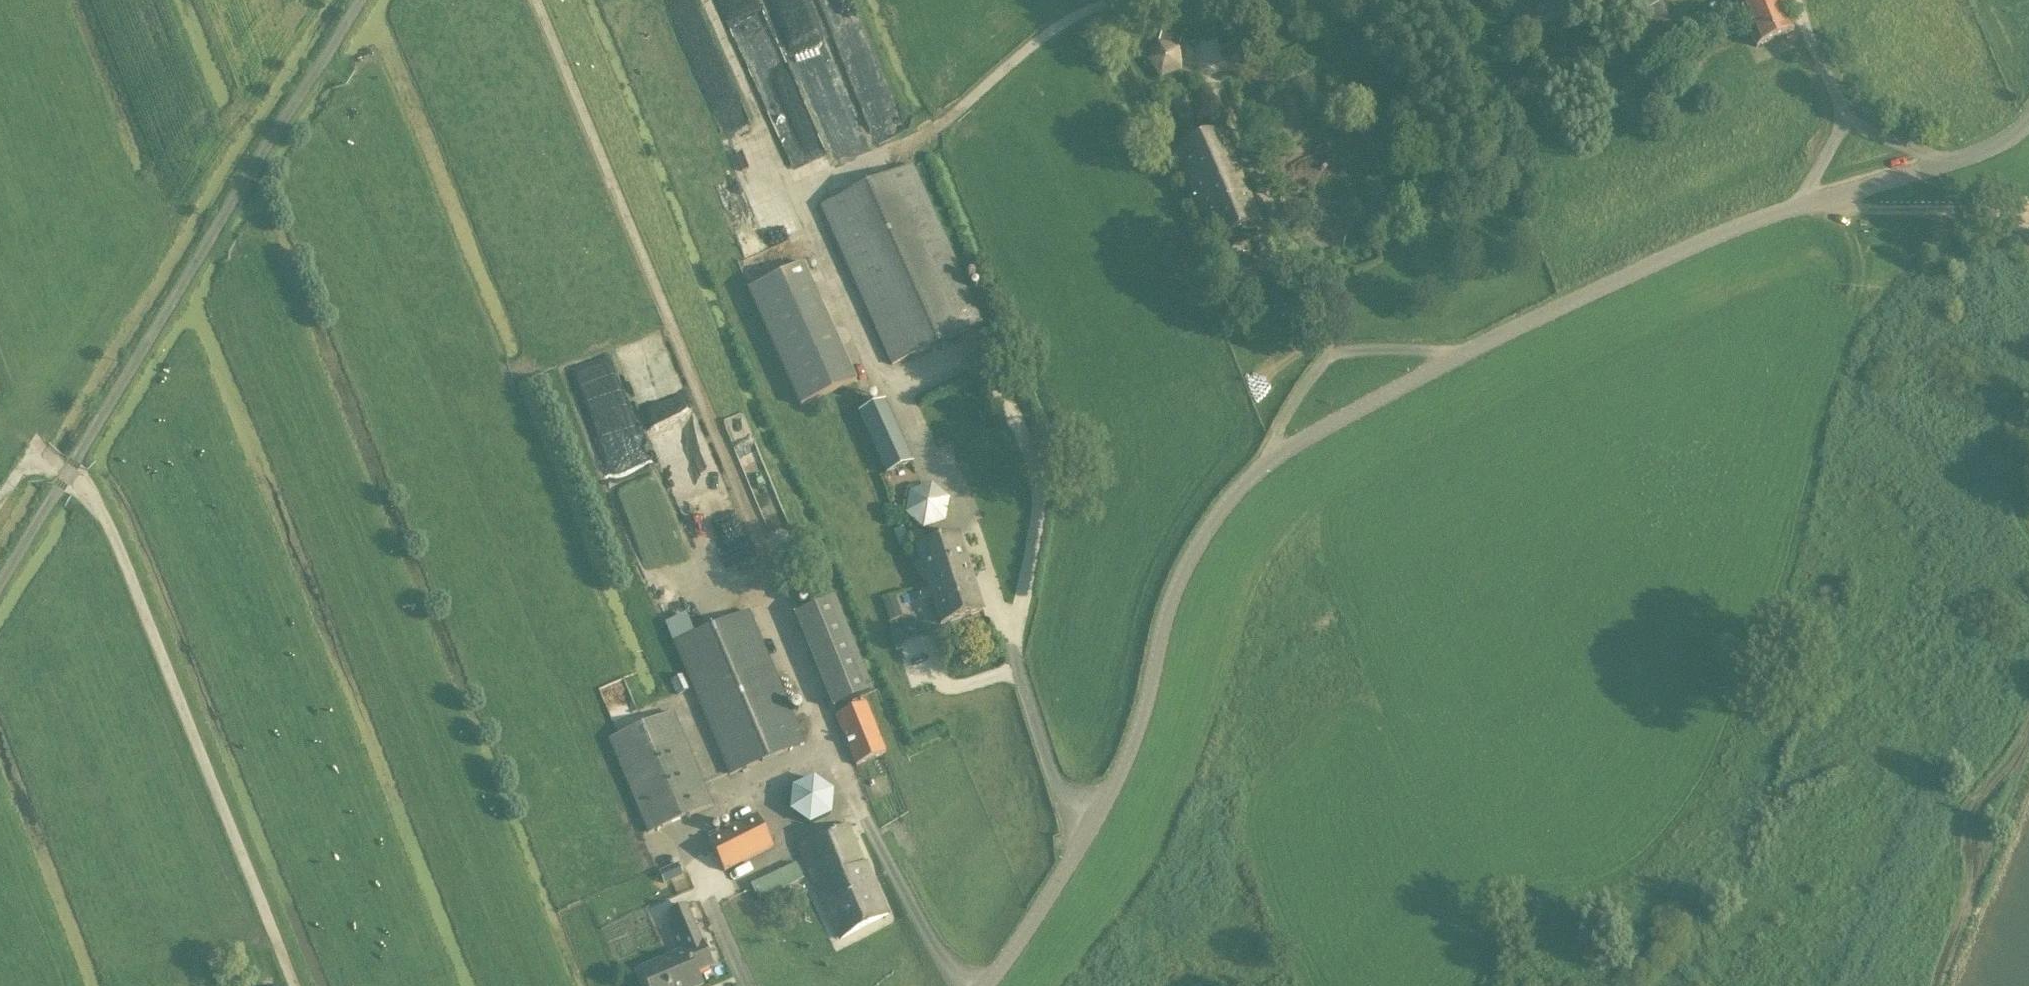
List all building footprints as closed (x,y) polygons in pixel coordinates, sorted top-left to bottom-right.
[(1661,8),(1658,0),(1614,0),(1604,4),(1632,71),(1679,51),(1661,8)] [(1791,33),(1777,0),(1734,0),(1755,49),(1791,33)] [(1176,50),(1179,41),(1160,35),(1157,45),(1147,63),(1160,79),(1179,71),(1177,51),(1176,50)] [(1212,242),(1258,222),(1220,132),(1173,152),(1212,242)] [(1307,162),(1291,169),(1300,185),(1313,180),(1315,186),(1347,176),(1334,150),(1307,162)] [(891,366),(982,326),(911,166),(820,207),(891,366)] [(800,407),(855,382),(802,266),(747,291),(800,407)] [(885,475),(911,463),(884,403),(858,415),(885,475)] [(939,624),(982,611),(957,535),(915,548),(939,624)] [(869,693),(831,600),(794,616),(832,708),(869,693)] [(898,610),(888,614),(891,623),(902,619),(898,610)] [(729,775),(804,743),(748,612),(673,644),(729,775)] [(677,695),(690,689),(684,675),(670,681),(677,695)] [(855,766),(884,754),(864,704),(835,716),(855,766)] [(648,834),(712,806),(672,713),(608,741),(648,834)] [(814,778),(792,788),(789,812),(809,826),(831,816),(833,792),(814,778)] [(723,872),(772,848),(756,815),(707,839),(723,872)] [(840,940),(887,913),(848,824),(798,848),(819,899),(840,940)] [(683,876),(678,863),(658,872),(664,884),(683,876)] [(802,880),(794,864),(751,886),(759,901),(802,880)] [(711,967),(685,907),(668,914),(684,952),(639,971),(646,985),(700,985),(695,974),(711,967)]
